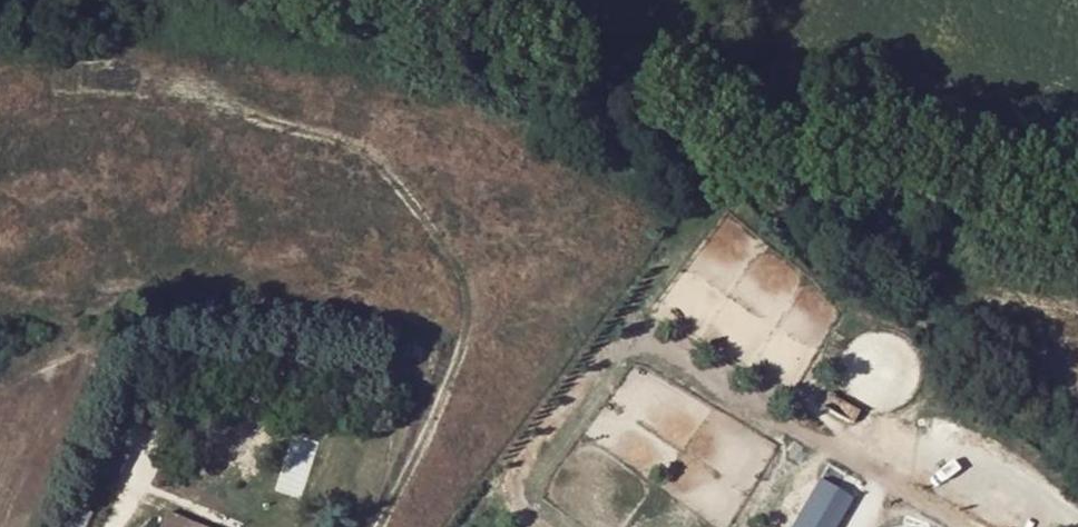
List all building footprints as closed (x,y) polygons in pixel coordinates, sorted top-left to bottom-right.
[(849,492),(811,474),(786,526),(833,526),(849,492)] [(164,513),(159,526),(197,526),(164,513)]
